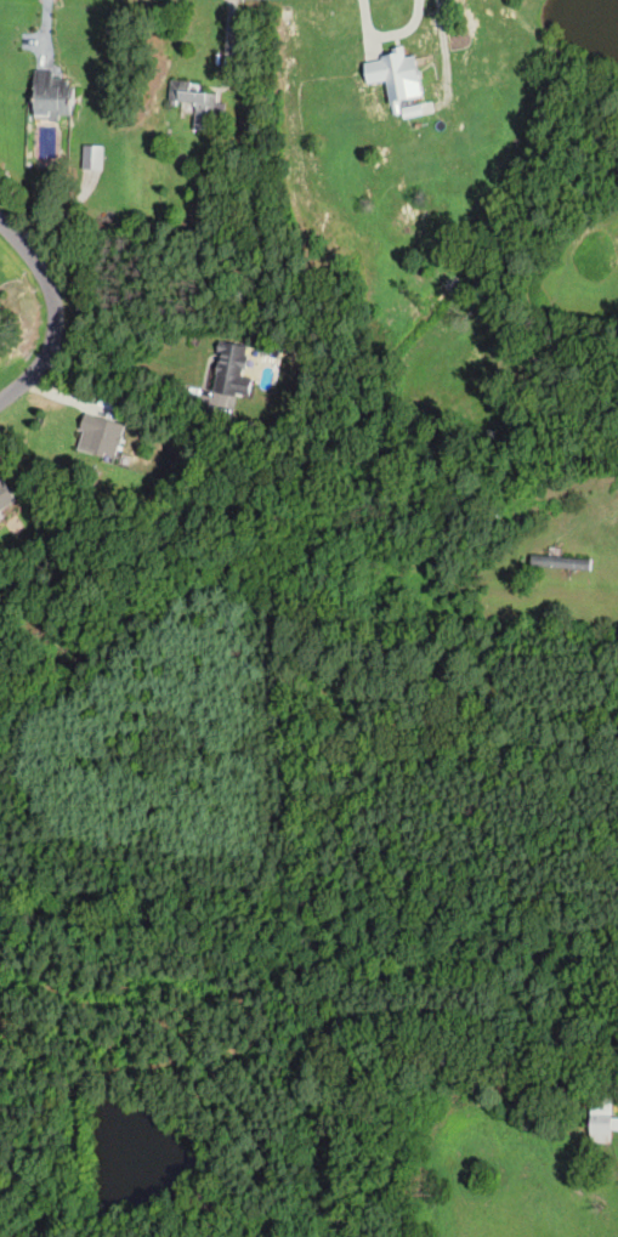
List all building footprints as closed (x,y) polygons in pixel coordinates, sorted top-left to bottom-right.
[(70,116),(71,82),(51,81),(51,70),(32,70),(31,115),(70,116)] [(213,132),(215,113),(222,114),(224,89),(170,83),(168,105),(195,107),(192,130),(213,132)] [(243,376),(247,346),(219,342),(212,393),(250,398),(252,377),(243,376)] [(124,424),(84,413),(74,450),(114,461),(124,424)] [(1,478),(0,479),(0,514),(16,504),(1,478)] [(590,558),(530,556),(530,567),(590,568),(590,558)] [(611,1104),(589,1104),(589,1143),(611,1144),(611,1104)]
